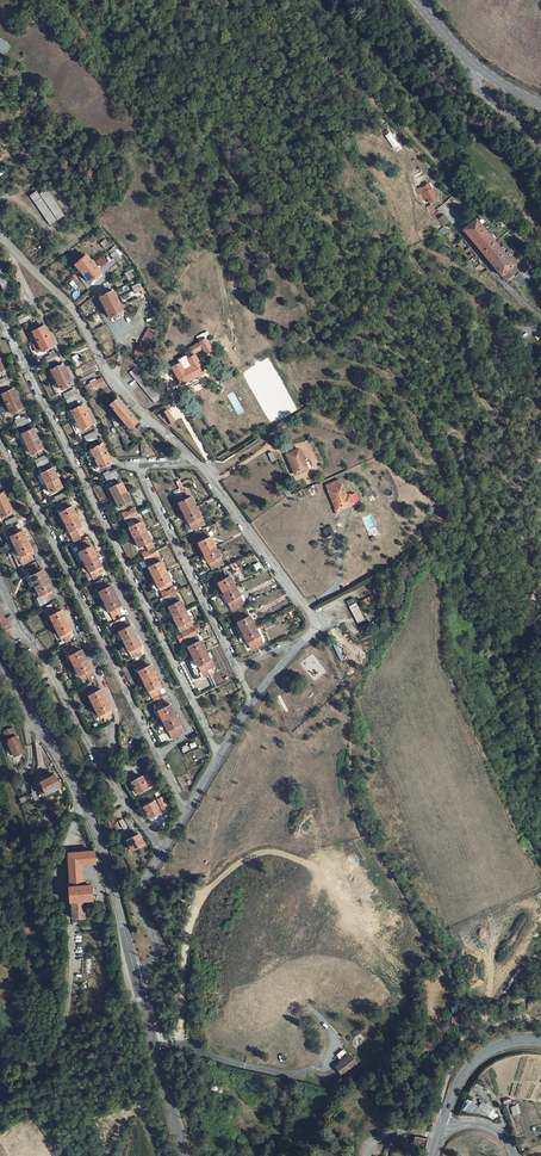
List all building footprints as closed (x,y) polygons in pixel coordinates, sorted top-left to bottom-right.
[(4,54),(11,46),(0,38),(0,51),(4,54)] [(86,112),(84,110),(77,118),(80,122),(87,115),(85,113),(86,112)] [(83,124),(89,118),(87,115),(80,122),(83,124)] [(397,146),(390,133),(386,135),(393,148),(397,146)] [(431,187),(425,191),(430,201),(437,197),(431,187)] [(40,195),(57,219),(64,215),(47,190),(40,195)] [(56,221),(36,192),(29,196),(50,225),(56,221)] [(432,204),(427,207),(430,213),(435,210),(432,204)] [(444,214),(438,219),(443,226),(449,221),(444,214)] [(482,254),(495,243),(485,232),(475,219),(464,229),(463,230),(482,254)] [(492,266),(505,255),(495,243),(482,254),(492,266)] [(505,255),(492,266),(503,281),(504,281),(508,286),(512,282),(511,281),(513,279),(510,276),(516,270),(505,255)] [(0,257),(0,275),(11,298),(18,294),(0,257)] [(90,258),(78,267),(91,283),(102,274),(90,258)] [(133,278),(130,272),(125,274),(129,281),(133,278)] [(513,278),(521,287),(527,282),(519,273),(513,278)] [(533,292),(526,283),(521,288),(528,296),(533,292)] [(138,286),(133,288),(137,295),(142,292),(138,286)] [(124,312),(114,292),(101,298),(111,319),(124,312)] [(38,315),(29,319),(32,326),(40,321),(38,315)] [(55,346),(45,327),(34,333),(43,352),(55,346)] [(153,328),(140,349),(148,354),(160,332),(153,328)] [(212,351),(205,340),(190,349),(192,354),(202,349),(205,355),(212,351)] [(57,354),(48,359),(50,363),(60,359),(57,354)] [(185,356),(178,360),(180,364),(172,368),(180,385),(204,373),(195,356),(188,360),(185,356)] [(74,385),(64,366),(53,371),(62,390),(74,385)] [(163,399),(139,368),(132,373),(157,404),(163,399)] [(0,383),(0,389),(11,384),(8,379),(0,383)] [(105,381),(87,389),(90,395),(103,389),(104,392),(109,390),(105,381)] [(24,410),(14,390),(2,395),(12,416),(24,410)] [(77,394),(68,398),(70,403),(79,399),(77,394)] [(131,430),(140,422),(120,399),(112,406),(131,430)] [(94,424),(85,406),(73,412),(82,430),(94,424)] [(167,409),(159,414),(167,427),(175,421),(167,409)] [(28,418),(16,423),(18,428),(30,423),(28,418)] [(35,432),(23,438),(32,455),(43,450),(35,432)] [(96,432),(87,437),(89,442),(98,438),(96,432)] [(97,459),(100,467),(101,469),(113,464),(103,445),(92,450),(97,459)] [(303,460),(304,459),(299,448),(287,454),(297,473),(307,469),(303,460)] [(272,452),(268,454),(273,462),(277,460),(272,452)] [(48,463),(45,458),(38,461),(41,467),(48,463)] [(63,488),(54,470),(42,475),(47,484),(51,494),(63,488)] [(117,471),(106,475),(109,481),(119,477),(117,471)] [(43,486),(47,484),(42,475),(38,477),(43,486)] [(133,503),(124,483),(112,489),(121,508),(133,503)] [(316,492),(312,483),(307,486),(311,494),(316,492)] [(349,504),(344,494),(345,493),(341,483),(328,488),(338,509),(349,504)] [(283,485),(286,495),(291,493),(287,484),(283,485)] [(201,517),(197,507),(192,497),(191,498),(189,494),(187,495),(185,490),(182,491),(180,487),(174,490),(180,503),(179,503),(184,513),(189,523),(190,522),(193,530),(196,529),(197,531),(201,529),(200,527),(202,526),(200,522),(201,521),(200,517),(201,517)] [(0,495),(0,516),(1,518),(13,512),(4,493),(0,495)] [(67,494),(56,500),(57,503),(69,498),(67,494)] [(62,515),(76,544),(83,541),(82,539),(85,538),(83,533),(85,532),(84,529),(85,529),(75,509),(74,509),(71,502),(59,507),(62,515)] [(129,514),(127,512),(125,513),(130,523),(132,522),(131,520),(136,517),(137,519),(140,518),(136,508),(132,510),(133,512),(129,514)] [(368,533),(374,531),(375,535),(378,534),(371,514),(363,517),(368,533)] [(148,552),(147,551),(144,552),(148,561),(151,560),(153,566),(150,567),(161,589),(172,584),(160,558),(154,560),(153,556),(156,555),(156,557),(159,556),(142,522),(130,527),(140,547),(146,544),(150,551),(148,552)] [(17,526),(10,529),(12,533),(11,534),(12,538),(11,538),(21,558),(22,557),(25,564),(33,560),(31,556),(33,556),(32,552),(33,552),(23,532),(22,533),(20,529),(18,530),(17,526)] [(220,557),(220,556),(216,547),(211,537),(210,538),(207,531),(197,536),(200,543),(199,543),(204,553),(208,562),(209,562),(213,570),(224,564),(220,557)] [(78,547),(82,555),(81,555),(91,575),(95,582),(105,577),(104,575),(106,574),(103,566),(94,549),(90,541),(78,547)] [(44,598),(51,595),(49,591),(51,590),(49,586),(50,586),(43,571),(42,572),(40,568),(38,569),(36,565),(28,569),(31,577),(30,577),(38,593),(39,592),(40,595),(42,594),(44,598)] [(232,611),(244,605),(235,586),(231,578),(230,579),(226,571),(218,575),(220,579),(218,580),(220,583),(218,584),(222,592),(232,611)] [(105,580),(95,584),(99,592),(109,613),(111,612),(115,620),(123,616),(120,611),(122,610),(121,607),(123,606),(113,587),(111,587),(109,583),(107,584),(105,580)] [(167,592),(166,590),(163,592),(167,601),(171,599),(170,597),(175,595),(175,597),(178,596),(174,587),(171,588),(172,590),(167,592)] [(366,606),(375,602),(372,595),(363,599),(366,606)] [(192,625),(179,597),(167,603),(178,626),(179,626),(186,641),(190,639),(189,638),(194,635),(194,637),(198,635),(193,626),(191,628),(190,626),(192,625)] [(356,599),(349,603),(358,621),(365,617),(356,599)] [(51,617),(50,618),(60,637),(61,636),(62,639),(63,638),(66,642),(72,639),(71,637),(73,636),(71,632),(72,631),(63,611),(61,612),(60,609),(58,610),(56,606),(49,609),(51,613),(50,613),(51,617)] [(252,650),(262,644),(254,626),(250,618),(248,618),(243,608),(238,611),(240,614),(237,615),(239,619),(237,620),(239,623),(237,624),(241,633),(246,642),(247,642),(252,650)] [(123,641),(130,656),(134,654),(136,658),(142,655),(140,651),(142,649),(140,646),(142,646),(130,620),(126,622),(125,620),(117,623),(121,633),(120,633),(120,634),(117,635),(117,637),(119,641),(120,642),(123,641)] [(190,639),(186,641),(189,647),(194,659),(191,661),(190,663),(192,667),(194,668),(198,667),(199,666),(202,674),(204,673),(211,670),(213,669),(210,662),(214,660),(211,654),(207,656),(198,637),(192,639),(190,641),(190,639)] [(69,657),(76,670),(79,676),(84,683),(92,679),(90,675),(92,674),(90,671),(92,670),(82,651),(81,651),(78,646),(76,647),(75,646),(69,649),(71,652),(69,653),(71,656),(69,657)] [(153,700),(156,698),(159,696),(162,695),(159,690),(161,689),(160,686),(162,686),(152,665),(150,666),(148,662),(146,663),(144,658),(138,661),(140,666),(137,667),(153,700)] [(207,678),(214,674),(211,670),(204,673),(207,678)] [(96,689),(94,685),(88,688),(90,692),(89,692),(91,697),(90,697),(99,716),(100,716),(101,719),(103,718),(105,722),(111,720),(109,715),(111,714),(110,711),(111,710),(102,691),(100,691),(98,688),(96,689)] [(164,699),(157,702),(160,706),(158,707),(160,712),(159,712),(168,731),(169,730),(174,740),(180,737),(179,736),(185,733),(171,706),(170,706),(168,702),(166,703),(164,699)] [(15,735),(11,727),(3,731),(7,739),(8,739),(9,741),(7,742),(12,752),(14,756),(18,754),(24,751),(16,735),(15,735)] [(157,785),(152,772),(146,774),(152,787),(157,785)] [(37,786),(39,791),(57,782),(54,775),(40,782),(41,785),(37,786)] [(142,777),(131,782),(137,794),(148,789),(142,777)] [(60,788),(57,782),(39,791),(41,795),(45,793),(46,795),(60,788)] [(168,809),(163,797),(158,799),(164,812),(168,809)] [(154,801),(143,806),(148,818),(160,813),(154,801)] [(137,829),(136,828),(131,815),(127,816),(132,829),(128,831),(129,836),(128,836),(129,840),(128,840),(132,850),(146,845),(143,833),(140,834),(137,829)] [(72,918),(85,917),(84,900),(91,900),(90,885),(83,885),(82,865),(94,864),(93,851),(67,853),(69,886),(67,886),(69,902),(71,902),(72,918)] [(346,1054),(332,1066),(339,1073),(353,1061),(346,1054)] [(469,1101),(464,1108),(480,1119),(488,1107),(482,1102),(478,1107),(469,1101)] [(510,1105),(512,1112),(518,1111),(516,1103),(510,1105)] [(416,1153),(424,1155),(429,1138),(414,1135),(412,1142),(419,1143),(416,1153)]
